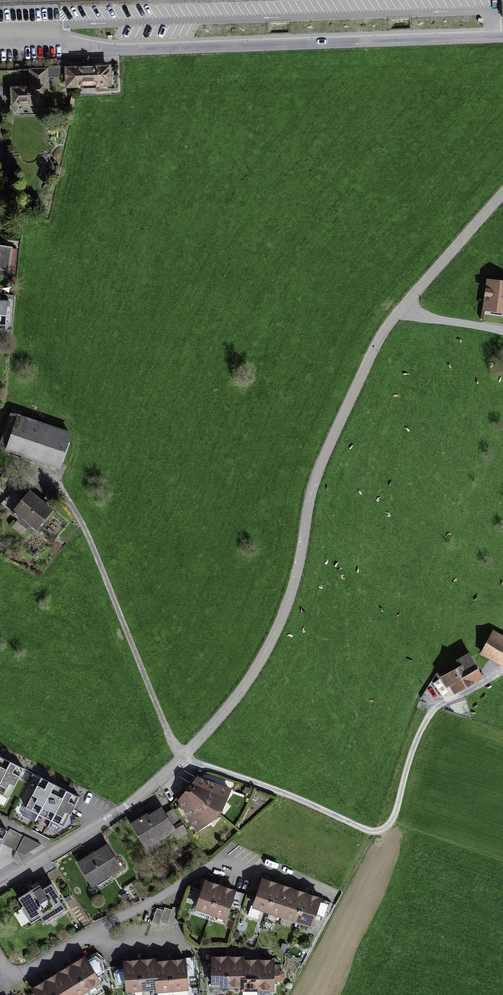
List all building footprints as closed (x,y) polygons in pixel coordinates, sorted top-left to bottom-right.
[(101,70),(66,70),(66,89),(111,88),(111,70),(101,70)] [(31,89),(11,89),(12,110),(49,109),(48,72),(30,72),(31,89)] [(8,274),(11,252),(0,251),(0,272),(8,274)] [(487,283),(484,314),(502,317),(502,285),(487,283)] [(8,330),(11,306),(0,304),(0,329),(8,330)] [(6,452),(59,470),(71,436),(18,418),(6,452)] [(14,517),(34,534),(52,512),(32,496),(14,517)] [(486,633),(475,653),(502,669),(502,642),(486,633)] [(449,666),(432,674),(440,691),(470,678),(459,655),(446,661),(449,666)] [(6,797),(22,766),(13,762),(3,757),(0,756),(0,794),(6,797)] [(178,800),(198,829),(230,787),(197,775),(192,782),(186,789),(178,800)] [(26,808),(62,826),(77,796),(69,792),(59,787),(49,782),(41,778),(26,808)] [(130,827),(143,847),(175,826),(162,806),(154,811),(130,827)] [(40,843),(10,829),(2,843),(22,854),(40,843)] [(77,860),(91,883),(120,865),(106,842),(92,851),(77,860)] [(262,875),(252,904),(311,923),(320,894),(311,891),(300,888),(282,882),(269,878),(262,875)] [(204,876),(194,905),(226,915),(236,887),(227,884),(212,879),(204,876)] [(35,886),(20,896),(34,917),(40,913),(46,921),(69,906),(52,881),(45,886),(42,881),(35,886)] [(319,913),(325,914),(328,903),(322,901),(319,913)] [(157,908),(152,922),(159,925),(160,922),(168,924),(169,921),(175,923),(180,909),(173,906),(172,910),(165,908),(164,910),(157,908)] [(212,953),(212,984),(240,983),(240,991),(274,990),(274,958),(265,958),(254,958),(245,958),(245,953),(235,953),(222,953),(212,953)] [(126,956),(128,988),(155,986),(156,989),(189,986),(186,956),(177,957),(166,958),(157,959),(157,954),(148,955),(135,956),(126,956)] [(40,994),(77,994),(101,981),(85,955),(74,961),(61,969),(47,977),(34,985),(40,994)]
